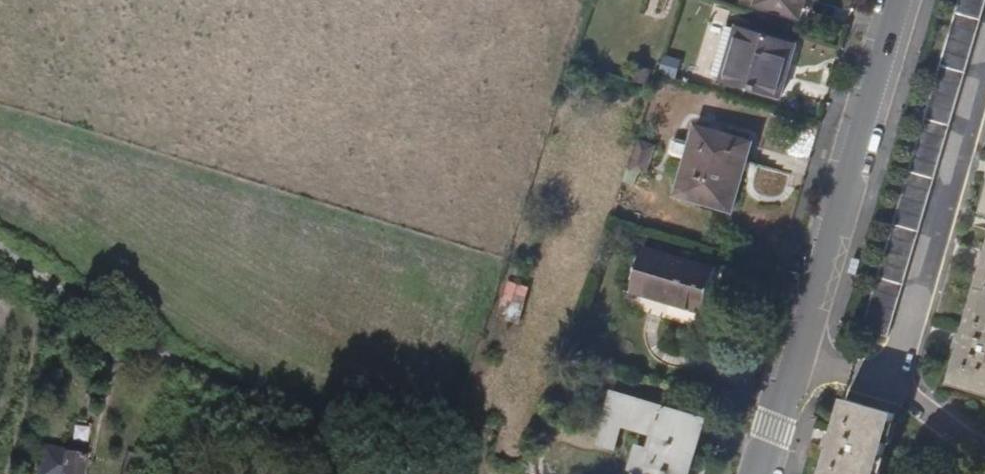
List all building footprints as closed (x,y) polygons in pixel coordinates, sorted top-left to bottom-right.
[(805,9),(807,0),(777,0),(805,9)] [(860,329),(887,337),(984,4),(984,0),(957,0),(860,329)] [(796,40),(746,23),(729,72),(779,91),(796,40)] [(753,135),(694,116),(670,184),(715,199),(731,152),(745,157),(753,135)] [(648,141),(634,136),(625,165),(639,170),(648,141)] [(745,157),(731,152),(715,199),(728,204),(745,157)] [(729,276),(646,247),(633,288),(717,316),(729,276)] [(981,267),(984,268),(965,334),(961,334),(957,348),(960,349),(950,383),(984,393),(984,252),(981,267)] [(530,285),(507,280),(499,314),(522,319),(530,285)] [(609,397),(601,422),(618,428),(653,440),(647,459),(633,454),(627,473),(682,473),(685,465),(688,466),(691,453),(695,454),(704,428),(609,397)] [(843,399),(832,433),(829,432),(824,449),(827,451),(820,473),(875,473),(893,415),(843,399)] [(618,428),(601,422),(593,447),(611,453),(618,428)] [(74,436),(67,473),(85,473),(91,440),(74,436)] [(145,458),(142,473),(154,473),(156,461),(145,458)]
